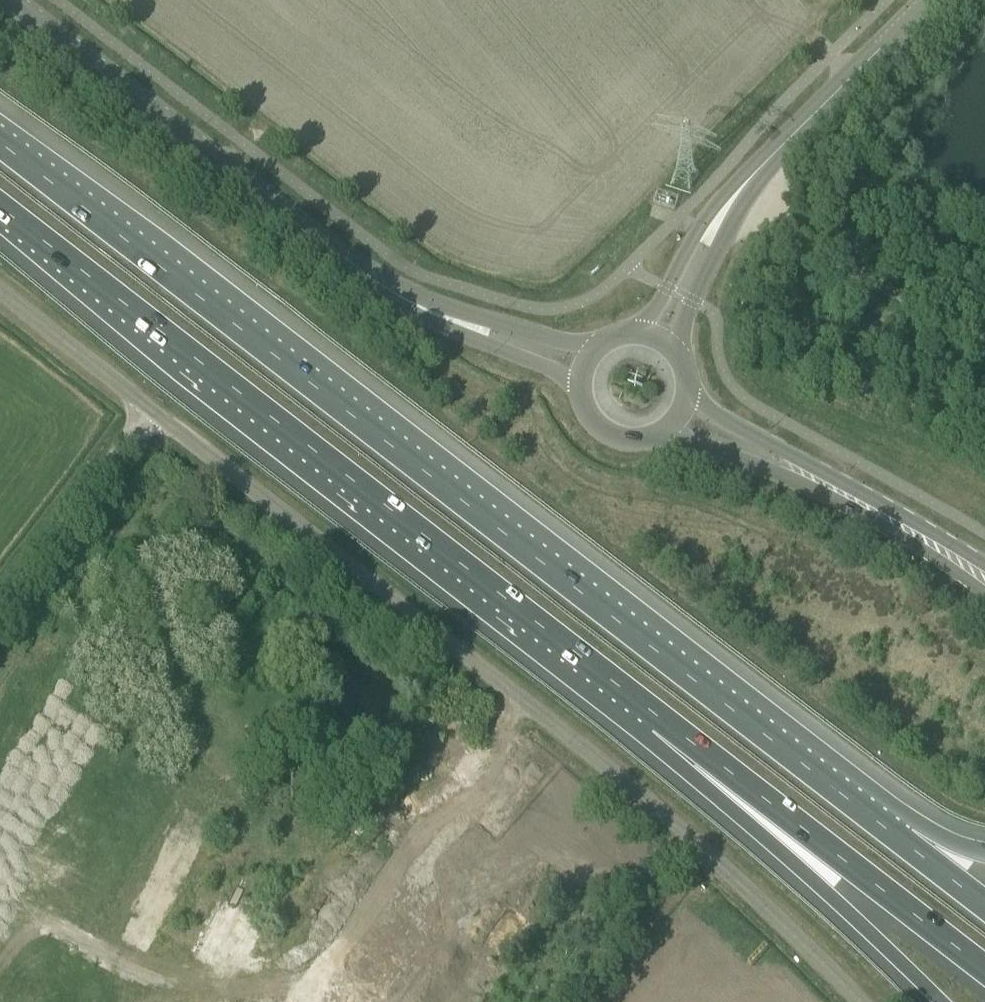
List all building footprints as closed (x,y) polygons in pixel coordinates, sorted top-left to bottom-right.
[(158,1001),(189,1001),(165,989),(158,1001)]
